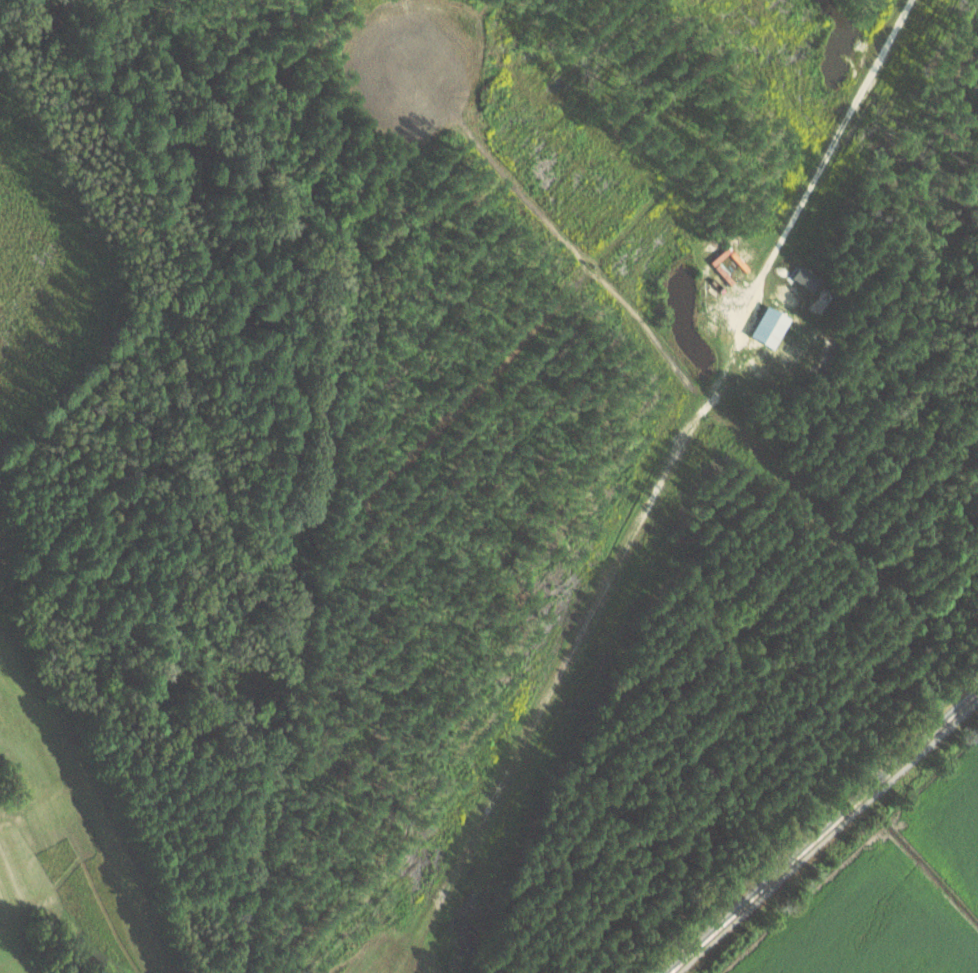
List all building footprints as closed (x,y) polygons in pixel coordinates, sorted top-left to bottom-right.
[(815,291),(823,278),(802,265),(794,278),(815,291)] [(792,315),(767,304),(754,337),(779,347),(792,315)]
